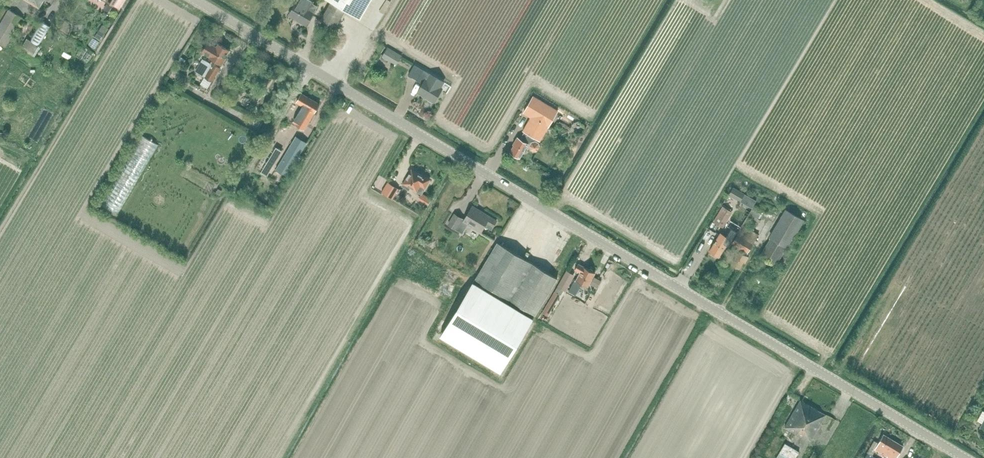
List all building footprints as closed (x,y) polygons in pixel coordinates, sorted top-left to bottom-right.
[(44,0),(26,0),(39,8),(44,0)] [(315,11),(318,6),(313,3),(315,1),(314,0),(297,0),(289,15),(306,25),(315,11)] [(331,1),(321,19),(336,28),(347,10),(360,19),(371,0),(329,0),(331,1)] [(114,15),(124,19),(130,5),(120,1),(114,15)] [(24,18),(9,9),(0,23),(0,43),(6,47),(24,18)] [(31,13),(27,19),(37,25),(40,18),(31,13)] [(34,56),(51,26),(42,21),(25,51),(34,56)] [(107,29),(102,25),(95,36),(100,40),(107,29)] [(220,67),(221,65),(229,50),(219,43),(217,47),(208,42),(202,51),(210,56),(209,57),(212,59),(210,63),(202,59),(200,63),(195,60),(190,68),(212,81),(221,67),(220,67)] [(387,47),(384,52),(398,60),(401,55),(387,47)] [(430,72),(430,74),(414,64),(407,75),(422,83),(417,92),(424,96),(426,94),(436,100),(443,87),(442,87),(445,81),(430,72)] [(302,105),(292,122),(304,129),(320,104),(302,93),(297,101),(302,105)] [(540,141),(554,118),(558,111),(534,96),(523,113),(531,118),(523,131),(524,132),(520,139),(517,137),(513,144),(514,145),(510,152),(519,158),(528,144),(529,145),(529,146),(530,149),(534,152),(537,151),(539,147),(539,143),(538,143),(539,141),(540,141)] [(276,169),(288,177),(308,142),(296,135),(276,169)] [(260,172),(266,176),(282,150),(276,147),(260,172)] [(421,194),(430,180),(412,169),(402,186),(409,190),(410,188),(421,194)] [(394,198),(399,188),(388,182),(383,192),(394,198)] [(733,185),(729,192),(740,199),(745,192),(733,185)] [(376,197),(383,201),(386,195),(379,191),(376,197)] [(733,212),(722,205),(713,220),(724,227),(733,212)] [(755,205),(749,214),(758,219),(763,210),(755,205)] [(492,228),(497,220),(473,206),(464,219),(455,213),(449,224),(462,232),(467,224),(480,231),(485,224),(492,228)] [(805,220),(785,209),(768,237),(770,238),(760,256),(776,265),(787,248),(788,248),(805,220)] [(759,234),(754,231),(743,225),(732,242),(738,246),(735,252),(737,253),(731,264),(740,269),(744,262),(746,264),(749,257),(747,255),(759,234)] [(729,245),(736,234),(728,229),(725,234),(721,232),(710,251),(718,256),(726,243),(729,245)] [(535,314),(557,278),(497,242),(473,281),(472,280),(442,334),(500,369),(532,317),(508,302),(510,299),(535,314)] [(576,295),(582,284),(589,287),(596,273),(594,271),(593,270),(591,269),(590,269),(579,263),(575,270),(579,273),(576,279),(575,279),(569,291),(576,295)] [(566,292),(575,275),(567,270),(557,287),(542,312),(548,316),(561,295),(560,294),(563,290),(566,292)] [(800,399),(784,427),(803,438),(804,437),(811,441),(826,414),(800,399)] [(903,446),(884,434),(878,444),(874,441),(867,452),(867,453),(864,457),(877,457),(870,454),(875,447),(882,452),(886,455),(888,455),(887,457),(896,457),(903,446)] [(799,451),(785,443),(779,453),(779,452),(776,457),(795,457),(799,451)]
